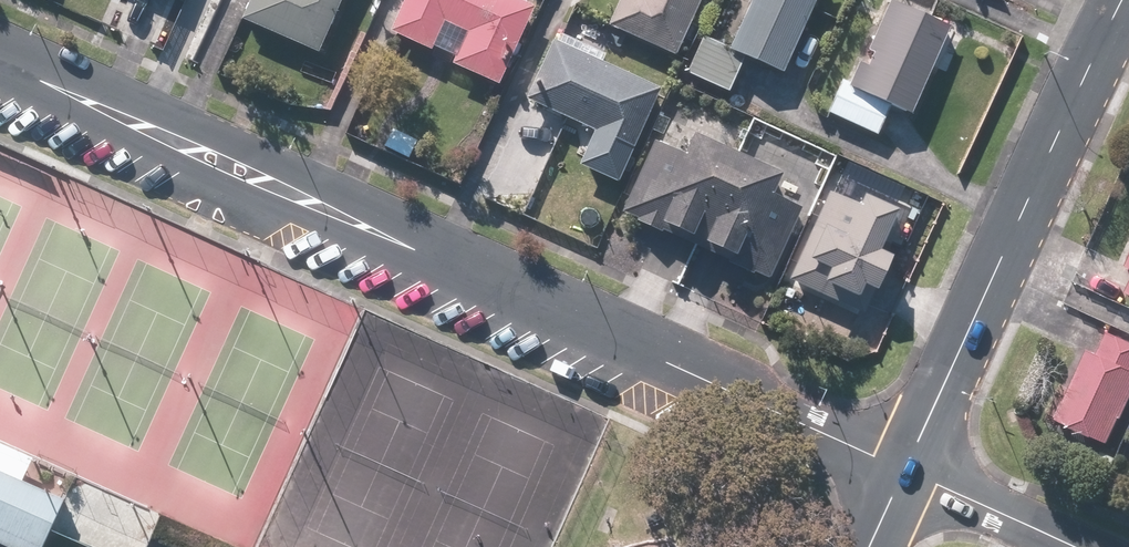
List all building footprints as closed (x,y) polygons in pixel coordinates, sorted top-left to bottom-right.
[(239,25),(315,58),(340,0),(249,0),(239,25)] [(388,36),(497,87),(532,10),(510,0),(405,0),(388,36)] [(607,30),(672,60),(699,0),(621,0),(607,30)] [(816,0),(751,0),(726,54),(700,42),(683,79),(725,99),(742,61),(780,78),(816,0)] [(948,29),(885,0),(845,86),(834,81),(820,112),(872,135),(886,104),(909,115),(948,29)] [(607,57),(555,34),(524,104),(633,153),(660,92),(603,66),(607,57)] [(417,140),(390,129),(380,152),(407,163),(417,140)] [(777,175),(684,135),(677,152),(650,140),(617,214),(768,279),(799,210),(768,196),(777,175)] [(835,196),(825,192),(785,282),(862,316),(888,257),(875,252),(892,212),(838,188),(835,196)] [(1128,301),(1128,279),(1121,298),(1128,301)] [(1108,329),(1095,356),(1084,351),(1051,421),(1107,448),(1128,401),(1128,339),(1108,329)] [(2,546),(40,546),(60,503),(0,477),(0,546),(2,546)]
